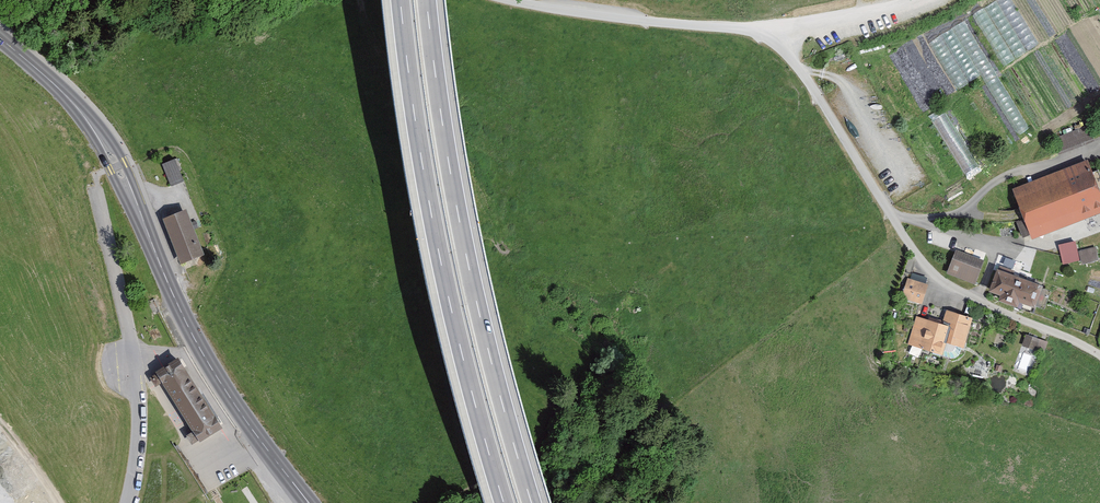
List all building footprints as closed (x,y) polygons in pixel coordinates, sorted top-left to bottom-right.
[(985,70),(1001,106),(1008,102),(969,18),(943,30),(966,79),(985,70)] [(935,116),(967,172),(976,166),(961,141),(963,140),(946,110),(935,116)] [(1092,126),(1050,141),(1056,157),(1098,142),(1092,126)] [(1032,238),(1099,212),(1099,194),(1087,160),(1013,188),(1032,238)] [(177,181),(169,161),(157,165),(166,186),(177,181)] [(204,254),(186,209),(163,219),(181,263),(204,254)] [(1076,262),(1072,244),(1071,244),(1070,240),(1062,242),(1063,245),(1056,247),(1060,265),(1076,262)] [(983,259),(957,249),(948,272),(975,282),(983,259)] [(1096,261),(1093,249),(1077,253),(1080,265),(1096,261)] [(1036,274),(1045,252),(1039,250),(1030,272),(1036,274)] [(1035,311),(1043,288),(992,271),(985,293),(997,297),(996,302),(1013,308),(1014,303),(1035,311)] [(921,306),(927,286),(907,280),(901,300),(921,306)] [(962,350),(971,319),(945,312),(941,326),(915,318),(907,348),(939,357),(943,344),(962,350)] [(1046,342),(1024,336),(1021,347),(1043,353),(1046,342)] [(216,429),(170,360),(143,377),(151,388),(155,385),(186,432),(181,436),(188,447),(216,429)]
